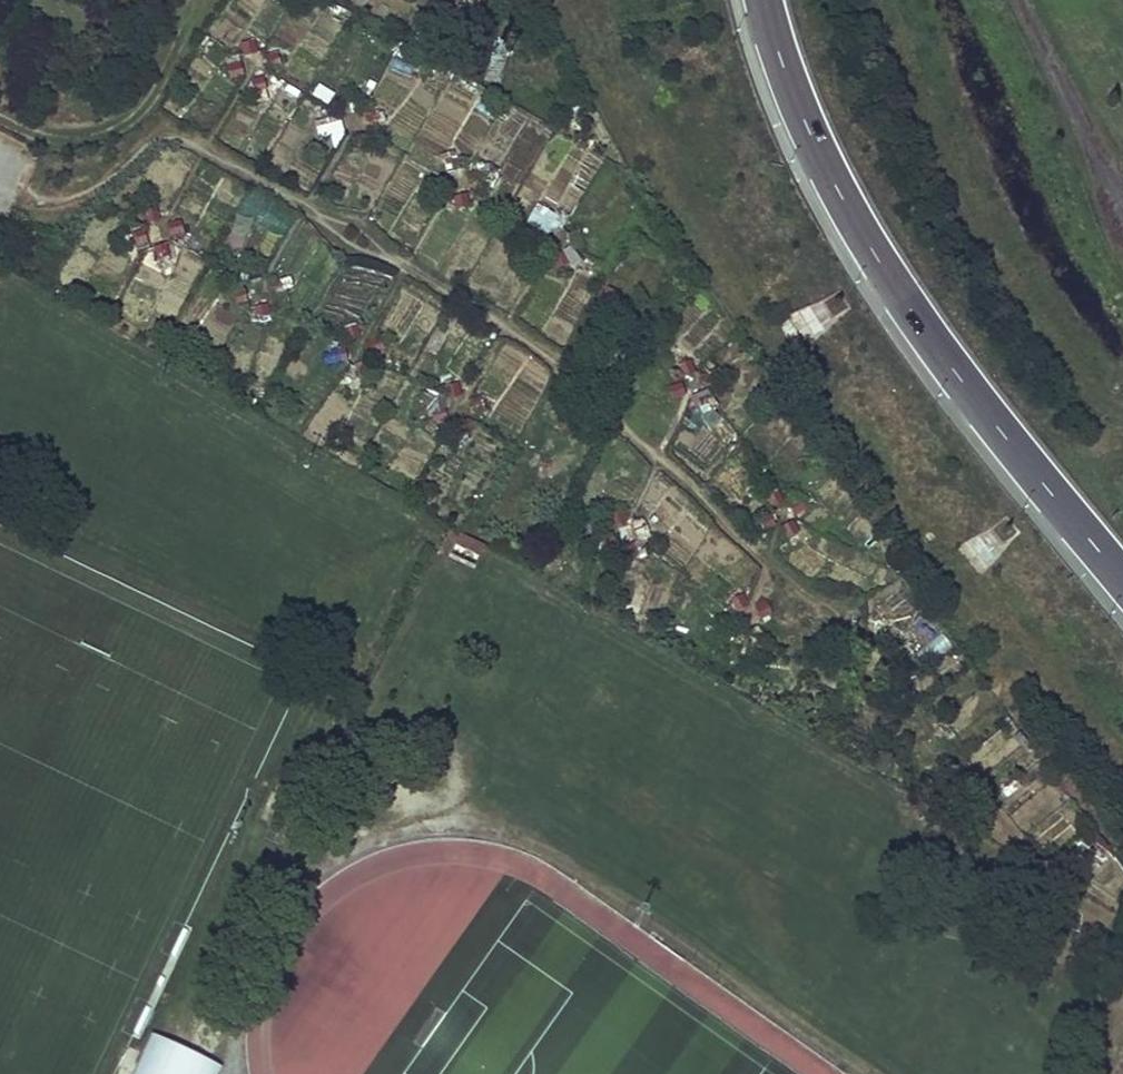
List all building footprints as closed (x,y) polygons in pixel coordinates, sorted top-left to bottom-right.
[(339,139),(341,123),(321,119),(318,135),(339,139)] [(460,531),(449,550),(472,563),(483,544),(460,531)] [(296,775),(287,771),(280,787),(288,791),(296,775)] [(213,1070),(152,1042),(137,1073),(211,1073),(213,1070)]
